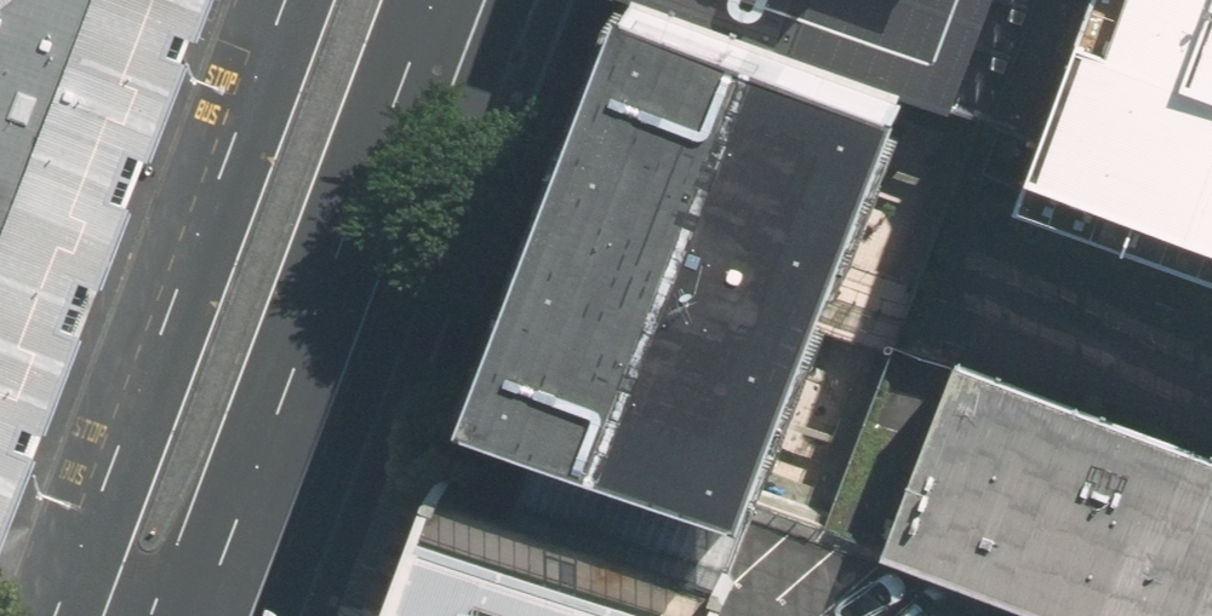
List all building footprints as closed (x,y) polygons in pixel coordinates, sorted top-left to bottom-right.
[(135,0),(0,0),(0,363),(135,0)] [(464,385),(756,495),(820,327),(866,344),(959,99),(694,0),(610,0),(464,385)] [(959,99),(996,0),(694,0),(959,99)] [(1023,191),(1211,260),(1211,0),(1093,0),(1023,191)] [(877,547),(1064,615),(1211,615),(1211,452),(948,355),(877,547)] [(386,615),(716,615),(717,612),(756,495),(464,385),(386,615)]
